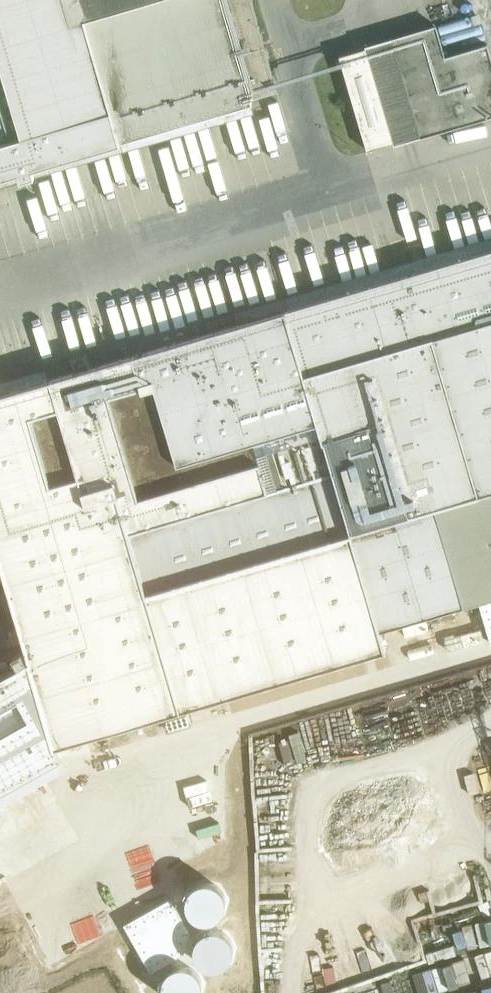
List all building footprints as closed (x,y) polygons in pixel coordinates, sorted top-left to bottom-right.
[(33,168),(252,104),(251,98),(277,90),(251,0),(0,0),(0,186),(24,179),(29,182),(32,177),(35,176),(33,168)] [(471,15),(437,25),(440,35),(474,25),(471,15)] [(474,25),(440,35),(443,45),(484,32),(481,23),(474,25)] [(396,143),(490,115),(490,55),(488,44),(487,44),(446,56),(436,25),(435,25),(367,45),(366,46),(395,143),(396,143)] [(382,628),(490,596),(490,250),(287,309),(144,351),(138,348),(135,354),(132,355),(140,383),(153,379),(178,463),(270,435),(285,485),(130,531),(147,590),(353,529),(382,628)] [(72,365),(89,363),(88,353),(71,354),(72,365)] [(353,529),(147,590),(130,531),(285,485),(270,435),(178,463),(153,379),(140,383),(132,355),(0,394),(0,559),(30,660),(56,747),(389,650),(382,628),(353,529)] [(30,660),(0,677),(0,793),(62,758),(56,747),(30,660)] [(414,970),(419,992),(450,986),(445,963),(414,970)] [(480,984),(481,992),(490,992),(490,982),(480,984)]
